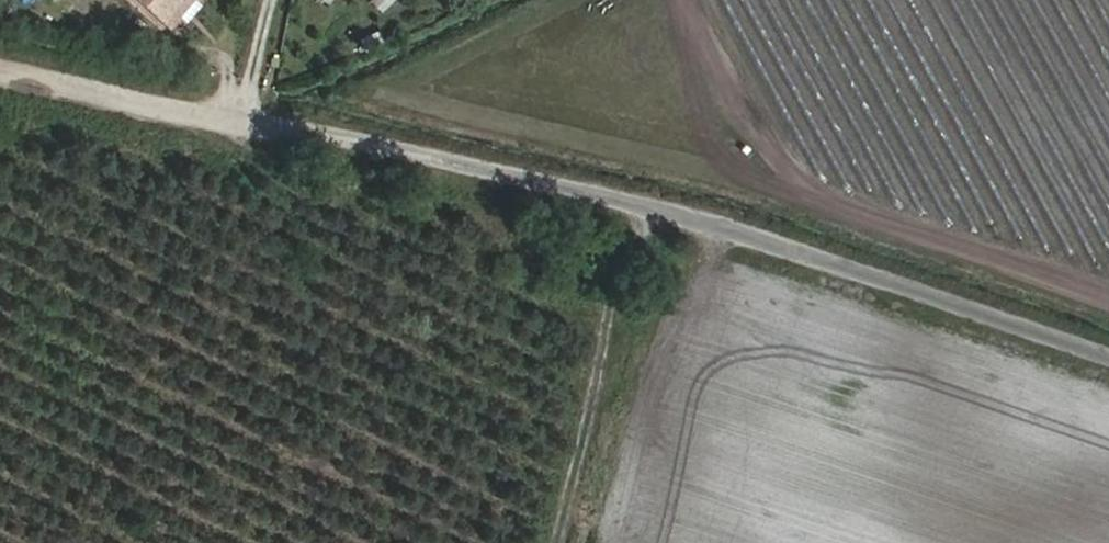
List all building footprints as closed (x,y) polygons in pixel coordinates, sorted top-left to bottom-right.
[(189,0),(145,0),(170,22),(189,0)] [(198,0),(189,0),(170,22),(175,26),(198,0)] [(394,0),(369,0),(381,13),(394,0)]
